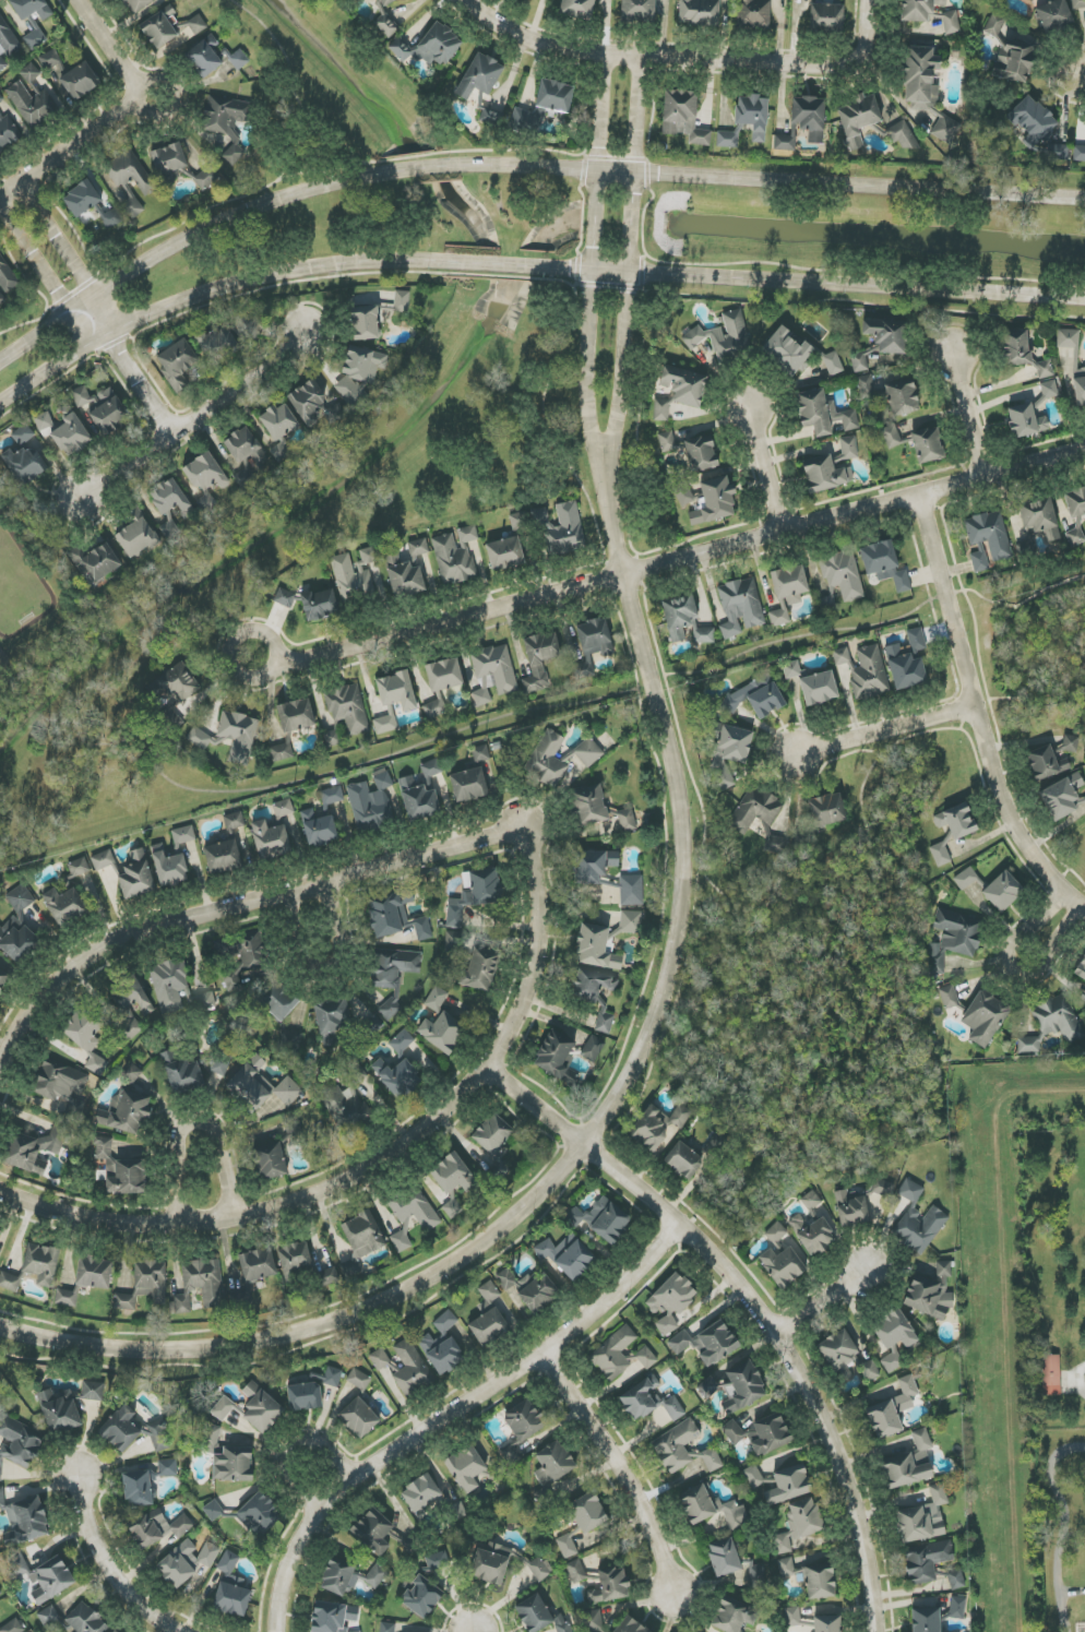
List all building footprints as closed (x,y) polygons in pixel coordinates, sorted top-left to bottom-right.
[(55,13),(45,0),(10,0),(8,2),(23,21),(36,12),(44,21),(55,13)] [(130,15),(158,2),(157,0),(123,0),(130,15)] [(561,13),(593,18),(596,0),(563,0),(561,13)] [(655,22),(656,0),(623,0),(622,21),(655,22)] [(720,0),(680,0),(679,24),(719,25),(720,0)] [(771,0),(758,0),(741,0),(740,28),(770,29),(771,0)] [(947,6),(947,0),(902,0),(901,21),(932,22),(932,6),(947,6)] [(1074,25),(1067,0),(1057,0),(1036,7),(1045,34),(1074,25)] [(1071,9),(1084,9),(1084,0),(1071,0),(1071,9)] [(811,3),(811,29),(843,30),(844,4),(811,3)] [(946,35),(962,32),(957,11),(941,14),(946,35)] [(1,72),(10,67),(6,59),(22,49),(0,12),(0,71),(1,72)] [(374,24),(390,38),(400,27),(384,13),(374,24)] [(1026,83),(1030,75),(1034,47),(1024,42),(1013,40),(1001,35),(1002,30),(1007,19),(997,14),(993,13),(983,32),(1002,41),(999,56),(993,67),(992,75),(1000,78),(1026,83)] [(188,22),(196,35),(208,27),(199,14),(188,22)] [(34,17),(29,19),(35,31),(24,37),(31,51),(47,42),(34,17)] [(464,46),(442,21),(411,48),(400,36),(388,47),(402,62),(413,52),(427,68),(437,60),(442,66),(464,46)] [(224,62),(212,50),(220,43),(210,33),(183,58),(204,80),(224,62)] [(44,56),(55,80),(68,74),(56,50),(44,56)] [(490,96),(505,66),(477,52),(455,95),(468,101),(475,88),(490,96)] [(59,79),(76,102),(102,83),(86,60),(59,79)] [(42,73),(31,62),(20,73),(30,84),(42,73)] [(575,86),(542,79),(534,112),(515,108),(510,128),(540,134),(546,109),(569,114),(575,86)] [(29,129),(60,111),(48,89),(31,98),(21,80),(6,89),(29,129)] [(663,134),(689,135),(689,146),(711,146),(712,130),(696,130),(698,91),(665,90),(663,134)] [(248,104),(209,94),(201,130),(231,137),(226,160),(239,163),(242,148),(237,147),(240,133),(241,133),(248,104)] [(859,126),(882,121),(875,94),(837,104),(850,151),(864,148),(859,126)] [(1069,161),(1069,145),(1049,144),(1044,151),(1038,145),(1041,141),(1052,141),(1052,130),(1059,122),(1027,94),(1007,117),(1027,135),(1022,141),(1035,152),(1046,152),(1046,161),(1069,161)] [(23,139),(0,105),(4,102),(0,95),(0,154),(23,139)] [(736,125),(753,125),(752,143),(767,143),(768,97),(737,96),(736,125)] [(796,135),(796,130),(808,130),(808,144),(824,144),(825,98),(793,97),(792,135),(796,135)] [(962,124),(942,114),(931,135),(951,145),(962,124)] [(889,129),(903,153),(918,144),(904,120),(889,129)] [(774,151),(796,151),(796,136),(775,136),(774,151)] [(152,151),(160,183),(171,180),(170,172),(188,168),(182,143),(152,151)] [(1074,146),(1074,162),(1084,162),(1084,146),(1074,146)] [(145,197),(158,189),(133,149),(106,166),(127,200),(134,195),(128,185),(135,181),(145,197)] [(220,177),(211,165),(194,179),(203,191),(220,177)] [(75,218),(103,203),(91,180),(62,196),(75,218)] [(143,206),(132,194),(102,221),(113,233),(143,206)] [(7,302),(3,294),(18,287),(0,250),(0,305),(7,302)] [(410,292),(395,291),(394,312),(409,312),(410,292)] [(380,308),(353,307),(352,339),(379,340),(380,308)] [(721,314),(724,327),(702,332),(701,329),(684,333),(687,347),(713,340),(718,363),(753,355),(741,309),(721,314)] [(261,319),(241,313),(235,335),(255,340),(261,319)] [(863,335),(875,335),(875,345),(880,345),(880,354),(906,354),(907,321),(863,319),(863,335)] [(203,329),(194,335),(214,366),(240,349),(224,324),(207,335),(203,329)] [(817,351),(805,341),(802,345),(780,327),(761,350),(795,378),(817,351)] [(1079,348),(1079,330),(1058,330),(1057,348),(1079,348)] [(177,393),(187,386),(180,375),(201,361),(186,337),(154,357),(177,393)] [(389,355),(348,345),(341,373),(337,391),(348,393),(345,407),(362,411),(368,384),(374,385),(378,368),(386,370),(389,355)] [(1079,369),(1077,348),(1071,349),(1077,406),(1084,405),(1084,368),(1079,369)] [(830,377),(844,371),(836,351),(822,357),(830,377)] [(869,370),(865,352),(850,356),(854,374),(869,370)] [(700,409),(708,376),(664,365),(659,387),(677,391),(674,403),(700,409)] [(287,396),(306,426),(324,415),(332,426),(347,416),(336,400),(331,404),(315,378),(287,396)] [(885,384),(892,417),(920,411),(913,378),(885,384)] [(1040,383),(1043,400),(1059,397),(1056,380),(1040,383)] [(78,408),(95,400),(87,385),(70,392),(78,408)] [(97,395),(99,398),(84,407),(105,438),(133,420),(111,386),(97,395)] [(796,393),(802,428),(814,426),(815,438),(833,435),(831,423),(843,421),(844,431),(859,429),(856,410),(836,413),(834,401),(826,402),(824,389),(796,393)] [(654,421),(668,422),(669,400),(655,399),(654,421)] [(260,416),(274,442),(300,428),(286,402),(260,416)] [(1051,430),(1048,416),(1036,419),(1032,403),(1007,408),(1014,439),(1051,430)] [(73,413),(69,405),(58,410),(63,421),(46,428),(48,433),(67,425),(63,417),(73,413)] [(34,417),(40,431),(54,425),(48,411),(34,417)] [(66,458),(93,443),(77,412),(64,419),(67,425),(52,433),(66,458)] [(35,435),(26,424),(12,436),(21,446),(35,435)] [(262,448),(247,425),(223,442),(239,465),(262,448)] [(902,445),(895,425),(881,429),(888,450),(902,445)] [(919,465),(944,458),(935,427),(911,433),(919,465)] [(676,449),(673,431),(659,434),(662,452),(676,449)] [(712,433),(685,438),(691,472),(718,468),(712,433)] [(854,482),(850,466),(844,468),(842,462),(860,457),(854,436),(839,440),(843,455),(831,458),(830,454),(802,462),(810,494),(854,482)] [(50,469),(33,444),(16,456),(11,448),(2,455),(23,487),(50,469)] [(183,467),(202,497),(197,501),(205,513),(218,505),(210,494),(229,482),(211,451),(183,467)] [(736,515),(731,495),(734,494),(729,475),(700,482),(706,508),(688,513),(691,526),(736,515)] [(148,493),(164,516),(178,506),(183,513),(193,506),(172,476),(148,493)] [(694,503),(688,485),(675,489),(681,507),(694,503)] [(1084,515),(1084,488),(1065,492),(1070,518),(1084,515)] [(1024,530),(1033,528),(1034,534),(1044,531),(1047,543),(1061,539),(1052,498),(1018,505),(1024,530)] [(551,539),(557,562),(591,555),(580,503),(558,508),(564,536),(551,539)] [(131,559),(160,540),(137,505),(127,511),(134,523),(115,535),(131,559)] [(964,519),(970,545),(988,541),(993,561),(1012,557),(1001,511),(964,519)] [(489,546),(496,574),(530,568),(524,539),(518,539),(518,534),(533,531),(528,514),(511,517),(515,534),(514,539),(489,546)] [(1078,518),(1074,519),(1077,527),(1065,533),(1072,548),(1084,542),(1084,534),(1078,518)] [(433,540),(446,588),(481,579),(473,549),(467,549),(467,546),(481,541),(478,526),(461,531),(464,544),(464,550),(461,550),(456,535),(433,540)] [(386,559),(400,601),(431,594),(425,569),(417,570),(415,564),(418,559),(432,556),(429,540),(412,545),(415,558),(412,564),(404,565),(401,555),(386,559)] [(897,594),(912,590),(907,570),(900,571),(893,540),(860,547),(866,575),(876,573),(878,581),(894,578),(897,594)] [(122,568),(108,542),(84,555),(79,546),(68,552),(81,576),(88,573),(93,583),(122,568)] [(332,560),(347,611),(386,601),(377,573),(366,574),(365,568),(381,564),(378,548),(361,551),(363,564),(355,565),(351,555),(332,560)] [(865,598),(853,549),(819,558),(827,589),(840,586),(844,603),(865,598)] [(988,570),(984,551),(970,554),(975,573),(988,570)] [(772,627),(791,623),(787,606),(803,602),(801,594),(809,592),(803,564),(771,572),(780,610),(769,612),(772,627)] [(766,625),(754,577),(718,586),(727,623),(720,625),(724,640),(742,635),(738,619),(743,618),(746,629),(766,625)] [(276,603),(284,584),(302,593),(336,587),(344,617),(310,623),(306,604),(299,600),(294,610),(293,610),(276,603)] [(659,598),(692,588),(699,617),(691,617),(693,624),(714,623),(713,643),(692,641),(692,630),(683,627),(687,641),(671,642),(659,598)] [(829,599),(820,598),(819,612),(834,613),(836,589),(830,589),(829,599)] [(581,629),(586,652),(600,648),(604,659),(617,656),(612,622),(601,624),(600,622),(591,623),(591,628),(581,629)] [(912,653),(928,649),(922,627),(907,631),(912,653)] [(560,635),(565,659),(547,663),(553,688),(550,691),(528,696),(524,681),(535,679),(525,642),(560,635)] [(832,651),(836,666),(848,664),(856,701),(890,693),(879,644),(856,649),(861,666),(853,668),(848,648),(832,651)] [(928,683),(922,658),(913,660),(911,654),(901,656),(898,644),(885,647),(895,691),(928,683)] [(472,654),(481,692),(475,695),(479,707),(493,702),(489,692),(498,689),(501,699),(522,694),(511,645),(472,654)] [(427,668),(437,702),(425,707),(430,720),(450,714),(444,702),(445,693),(468,687),(462,659),(427,668)] [(783,665),(787,680),(802,676),(798,661),(783,665)] [(187,664),(205,691),(172,710),(156,681),(187,664)] [(806,706),(839,699),(832,671),(800,678),(806,706)] [(413,672),(422,711),(407,715),(405,704),(394,707),(400,731),(379,737),(374,722),(391,718),(391,710),(388,710),(380,680),(413,672)] [(787,705),(769,673),(720,701),(727,713),(749,701),(759,720),(787,705)] [(361,686),(372,734),(350,738),(346,723),(341,724),(339,732),(343,746),(330,749),(326,735),(335,732),(336,724),(335,724),(333,714),(330,715),(324,694),(341,690),(361,686)] [(278,710),(286,736),(289,736),(288,746),(271,750),(275,764),(295,759),(291,746),(294,735),(320,728),(313,701),(278,710)] [(261,720),(250,770),(229,764),(235,743),(228,741),(217,748),(212,746),(206,753),(187,741),(196,728),(213,739),(218,738),(225,712),(261,720)] [(754,732),(710,722),(707,736),(721,739),(711,784),(732,789),(735,774),(725,772),(727,760),(747,764),(754,732)] [(555,758),(566,738),(548,728),(524,772),(556,790),(569,765),(555,758)] [(1080,738),(1066,735),(1062,750),(1076,753),(1080,738)] [(588,769),(605,754),(590,737),(573,751),(588,769)] [(1058,764),(1049,742),(1025,752),(1036,782),(1069,769),(1066,761),(1058,764)] [(472,749),(476,763),(491,759),(488,745),(472,749)] [(427,781),(443,773),(436,759),(420,766),(427,781)] [(450,776),(457,804),(490,795),(482,767),(450,776)] [(358,833),(394,824),(386,788),(393,786),(390,772),(374,776),(377,792),(370,793),(367,782),(347,786),(358,833)] [(1041,789),(1053,820),(1084,808),(1077,789),(1084,785),(1080,774),(1041,789)] [(436,790),(427,792),(425,785),(415,788),(412,779),(399,782),(409,822),(442,814),(436,790)] [(611,819),(599,784),(567,794),(578,829),(611,819)] [(320,791),(324,807),(345,802),(341,786),(320,791)] [(762,850),(785,853),(788,848),(789,838),(770,836),(771,828),(785,803),(765,792),(753,791),(752,802),(741,801),(728,825),(746,836),(762,850)] [(272,805),(277,819),(295,813),(290,799),(272,805)] [(978,832),(967,803),(932,816),(939,834),(941,833),(945,844),(978,832)] [(638,829),(632,808),(617,813),(623,833),(638,829)] [(302,811),(308,847),(338,842),(333,815),(316,819),(314,809),(302,811)] [(223,816),(227,832),(246,827),(242,811),(223,816)] [(286,825),(268,829),(266,820),(251,823),(260,861),(292,853),(286,825)] [(172,830),(175,846),(197,842),(193,825),(172,830)] [(205,845),(209,873),(243,869),(238,840),(205,845)] [(930,847),(937,867),(952,862),(944,842),(930,847)] [(157,891),(144,848),(128,852),(132,864),(124,866),(126,874),(118,876),(125,900),(157,891)] [(117,865),(111,849),(91,857),(97,873),(117,865)] [(165,858),(163,849),(153,851),(161,888),(190,881),(184,854),(165,858)] [(620,866),(619,850),(573,852),(574,885),(600,885),(600,876),(607,876),(607,867),(620,866)] [(67,864),(74,878),(91,870),(84,857),(67,864)] [(980,880),(972,867),(954,877),(961,891),(980,880)] [(449,899),(447,927),(462,928),(464,903),(503,905),(504,890),(498,890),(499,872),(465,870),(463,900),(449,899)] [(982,893),(1001,914),(1026,891),(1006,870),(982,893)] [(620,876),(621,906),(644,905),(643,875),(620,876)] [(6,896),(18,914),(36,902),(24,884),(6,896)] [(42,896),(60,928),(89,911),(75,887),(60,896),(55,888),(42,896)] [(429,917),(408,921),(404,905),(414,902),(412,891),(367,901),(375,939),(403,933),(402,929),(415,926),(418,942),(434,938),(429,917)] [(927,972),(943,975),(948,952),(976,957),(982,927),(971,925),(972,916),(937,909),(933,929),(945,931),(942,945),(933,943),(927,972)] [(642,911),(620,911),(621,932),(643,931),(642,911)] [(19,964),(41,940),(12,914),(0,928),(0,947),(19,964)] [(575,963),(622,970),(624,956),(606,954),(610,928),(582,924),(575,963)] [(446,952),(462,952),(461,932),(446,932),(446,952)] [(270,964),(259,935),(236,944),(247,972),(270,964)] [(422,954),(373,950),(370,987),(388,989),(386,1017),(398,1018),(402,972),(421,974),(422,954)] [(462,970),(458,984),(490,992),(498,960),(473,954),(468,972),(462,970)] [(1075,975),(1084,981),(1084,955),(1075,975)] [(149,967),(163,1017),(185,1011),(179,991),(189,988),(180,958),(149,967)] [(620,979),(578,968),(571,998),(597,1004),(601,988),(617,992),(620,979)] [(0,969),(0,991),(9,975),(0,969)] [(138,1004),(144,1017),(153,1013),(138,975),(110,987),(120,1011),(138,1004)] [(256,998),(282,1022),(300,1002),(274,978),(256,998)] [(438,1012),(449,993),(435,986),(425,1005),(438,1012)] [(985,1050),(1012,1009),(981,989),(960,1022),(973,1031),(968,1039),(985,1050)] [(215,993),(194,995),(196,1012),(217,1009),(215,993)] [(1043,1039),(1061,1031),(1068,1045),(1084,1037),(1084,1036),(1065,993),(1029,1010),(1043,1039)] [(323,1048),(339,1045),(336,1031),(352,1028),(347,997),(315,1003),(323,1048)] [(606,1013),(608,1005),(602,1004),(595,1031),(610,1035),(615,1015),(606,1013)] [(122,1042),(140,1036),(131,1009),(121,1012),(124,1019),(116,1022),(122,1042)] [(435,1025),(426,1018),(416,1034),(449,1055),(467,1026),(443,1011),(435,1025)] [(372,1037),(384,1027),(376,1016),(363,1025),(372,1037)] [(389,1044),(399,1055),(416,1041),(406,1029),(389,1044)] [(563,1067),(576,1042),(551,1029),(533,1065),(563,1081),(569,1070),(563,1067)] [(277,1051),(296,1056),(301,1034),(282,1030),(277,1051)] [(606,1043),(592,1035),(582,1054),(597,1061),(606,1043)] [(1018,1053),(1040,1054),(1040,1038),(1018,1038),(1018,1053)] [(176,1059),(176,1051),(164,1052),(166,1091),(202,1089),(201,1058),(176,1059)] [(90,1074),(44,1058),(32,1091),(64,1103),(60,1113),(80,1120),(86,1101),(81,1099),(90,1074)] [(277,1088),(258,1072),(267,1063),(262,1058),(253,1068),(247,1063),(224,1089),(253,1116),(274,1094),(289,1108),(304,1091),(288,1076),(277,1088)] [(425,1082),(407,1059),(391,1070),(382,1058),(371,1066),(398,1102),(425,1082)] [(143,1072),(131,1062),(121,1074),(133,1084),(143,1072)] [(368,1076),(357,1062),(338,1077),(340,1081),(320,1098),(347,1132),(370,1113),(351,1089),(368,1076)] [(137,1133),(140,1119),(148,1121),(153,1097),(123,1091),(121,1098),(114,1097),(111,1112),(98,1109),(95,1125),(137,1133)] [(679,1103),(671,1117),(650,1104),(630,1137),(655,1153),(673,1125),(681,1130),(693,1112),(679,1103)] [(516,1133),(496,1112),(472,1136),(494,1158),(482,1170),(497,1184),(511,1170),(495,1154),(516,1133)] [(45,1175),(48,1162),(38,1159),(40,1151),(59,1156),(63,1142),(17,1131),(13,1146),(7,1144),(2,1164),(45,1175)] [(106,1193),(145,1194),(145,1159),(113,1158),(113,1138),(96,1137),(95,1160),(107,1160),(106,1193)] [(691,1182),(707,1160),(679,1140),(663,1162),(691,1182)] [(281,1143),(252,1151),(260,1182),(288,1175),(281,1143)] [(466,1193),(479,1183),(456,1152),(430,1172),(447,1195),(460,1186),(466,1193)] [(927,1255),(947,1214),(929,1205),(924,1215),(914,1209),(925,1188),(906,1178),(898,1195),(910,1201),(892,1237),(927,1255)] [(895,1184),(876,1179),(873,1192),(892,1197),(895,1184)] [(399,1254),(413,1246),(408,1236),(420,1229),(423,1234),(441,1224),(419,1185),(389,1202),(404,1229),(390,1237),(399,1254)] [(850,1199),(849,1189),(835,1192),(841,1228),(870,1223),(866,1196),(850,1199)] [(801,1199),(808,1210),(789,1222),(811,1257),(838,1240),(817,1207),(823,1203),(814,1190),(801,1199)] [(634,1221),(603,1195),(585,1215),(575,1206),(566,1217),(577,1227),(583,1221),(612,1246),(634,1221)] [(451,1220),(464,1210),(455,1198),(442,1208),(451,1220)] [(387,1247),(371,1211),(341,1224),(356,1258),(339,1265),(346,1280),(364,1272),(358,1259),(387,1247)] [(808,1270),(789,1245),(786,1248),(780,1240),(789,1234),(779,1222),(764,1233),(773,1245),(757,1258),(782,1290),(808,1270)] [(557,1248),(547,1237),(533,1251),(542,1261),(548,1256),(572,1282),(597,1260),(572,1233),(557,1248)] [(54,1289),(60,1249),(26,1244),(21,1272),(39,1275),(37,1286),(54,1289)] [(281,1245),(282,1279),(295,1279),(295,1271),(312,1270),(311,1244),(281,1245)] [(246,1284),(279,1275),(271,1247),(239,1256),(246,1284)] [(112,1258),(77,1257),(76,1288),(111,1288),(112,1258)] [(221,1259),(183,1262),(184,1295),(171,1296),(172,1313),(192,1312),(191,1292),(202,1291),(203,1307),(224,1306),(221,1259)] [(945,1321),(949,1309),(954,1309),(954,1294),(945,1294),(947,1288),(947,1277),(952,1277),(952,1261),(936,1262),(937,1282),(914,1274),(903,1306),(945,1321)] [(166,1304),(167,1262),(136,1262),(135,1295),(115,1294),(114,1309),(137,1310),(137,1295),(152,1295),(152,1304),(166,1304)] [(545,1272),(534,1281),(529,1274),(518,1282),(508,1269),(496,1277),(506,1292),(513,1287),(533,1314),(561,1295),(545,1272)] [(17,1293),(22,1278),(2,1271),(0,1277),(0,1287),(17,1293)] [(663,1337),(679,1328),(673,1317),(679,1314),(698,1295),(693,1287),(677,1271),(646,1303),(652,1313),(663,1307),(669,1313),(664,1318),(655,1323),(663,1337)] [(78,1306),(80,1286),(75,1286),(74,1290),(57,1289),(56,1305),(78,1306)] [(232,1309),(252,1306),(249,1292),(230,1295),(232,1309)] [(468,1323),(481,1346),(510,1331),(498,1307),(468,1323)] [(906,1349),(918,1342),(901,1308),(872,1323),(886,1350),(902,1341),(906,1349)] [(443,1335),(459,1321),(449,1309),(433,1324),(443,1335)] [(667,1341),(676,1357),(693,1347),(696,1353),(698,1353),(707,1368),(740,1348),(723,1319),(691,1338),(686,1330),(667,1341)] [(610,1383),(633,1365),(622,1351),(639,1338),(627,1323),(587,1354),(610,1383)] [(833,1375),(840,1372),(844,1381),(853,1376),(846,1361),(859,1355),(846,1328),(817,1343),(833,1375)] [(440,1377),(467,1359),(452,1337),(439,1346),(430,1333),(417,1342),(440,1377)] [(393,1346),(405,1367),(397,1372),(383,1347),(369,1355),(378,1372),(390,1365),(396,1374),(393,1375),(405,1396),(434,1380),(410,1337),(393,1346)] [(893,1354),(881,1360),(888,1374),(908,1365),(898,1345),(890,1348),(893,1354)] [(636,1355),(646,1371),(659,1362),(648,1347),(636,1355)] [(1042,1356),(1043,1396),(1061,1395),(1060,1355),(1042,1356)] [(768,1396),(750,1359),(725,1371),(731,1383),(724,1386),(731,1401),(722,1405),(727,1415),(768,1396)] [(881,1376),(874,1360),(860,1366),(868,1382),(881,1376)] [(343,1370),(327,1366),(323,1384),(338,1388),(343,1370)] [(346,1380),(364,1391),(372,1379),(354,1368),(346,1380)] [(866,1409),(877,1441),(904,1431),(898,1414),(914,1408),(911,1398),(919,1395),(912,1374),(898,1379),(903,1396),(866,1409)] [(686,1415),(675,1395),(662,1403),(655,1390),(661,1386),(655,1375),(618,1396),(633,1423),(664,1405),(673,1422),(686,1415)] [(697,1386),(705,1399),(720,1390),(712,1376),(697,1386)] [(242,1391),(253,1402),(241,1414),(263,1435),(286,1412),(253,1380),(242,1391)] [(82,1400),(103,1401),(104,1383),(82,1382),(82,1400)] [(290,1412),(323,1409),(321,1383),(288,1386),(290,1412)] [(38,1394),(54,1437),(84,1425),(70,1390),(55,1395),(52,1388),(38,1394)] [(211,1412),(222,1422),(236,1405),(224,1395),(211,1412)] [(382,1421),(358,1396),(337,1415),(361,1440),(382,1421)] [(547,1427),(530,1397),(501,1414),(516,1440),(499,1450),(509,1467),(523,1459),(515,1445),(547,1427)] [(756,1458),(793,1442),(779,1411),(752,1423),(756,1431),(744,1436),(737,1420),(723,1426),(732,1446),(748,1439),(756,1458)] [(2,1481),(2,1463),(5,1459),(30,1471),(46,1436),(3,1415),(0,1422),(0,1441),(3,1445),(0,1451),(0,1481),(2,1481)] [(701,1438),(695,1421),(652,1438),(666,1474),(704,1459),(709,1473),(723,1467),(715,1446),(689,1456),(685,1444),(701,1438)] [(219,1451),(220,1425),(202,1425),(201,1450),(219,1451)] [(934,1477),(926,1451),(933,1449),(927,1428),(912,1433),(918,1451),(880,1463),(889,1491),(934,1477)] [(578,1466),(559,1441),(536,1457),(543,1467),(534,1474),(546,1490),(578,1466)] [(488,1470),(472,1444),(444,1461),(465,1495),(479,1487),(474,1478),(488,1470)] [(214,1455),(213,1481),(253,1481),(254,1448),(224,1447),(224,1455),(214,1455)] [(159,1477),(178,1476),(177,1459),(158,1460),(159,1477)] [(765,1484),(756,1464),(743,1471),(752,1490),(765,1484)] [(764,1493),(768,1506),(813,1492),(804,1464),(773,1473),(778,1489),(764,1493)] [(154,1505),(151,1478),(150,1478),(149,1470),(123,1474),(128,1508),(154,1505)] [(414,1513),(442,1496),(429,1473),(400,1491),(414,1513)] [(946,1535),(940,1506),(949,1504),(944,1483),(929,1486),(933,1503),(896,1512),(903,1544),(946,1535)] [(2,1486),(0,1486),(0,1509),(6,1507),(12,1531),(3,1533),(6,1547),(50,1536),(40,1496),(7,1505),(2,1486)] [(724,1513),(730,1532),(744,1528),(735,1501),(722,1505),(720,1498),(710,1502),(705,1488),(680,1496),(690,1525),(724,1513)] [(237,1513),(260,1538),(284,1515),(260,1491),(237,1513)] [(610,1522),(595,1492),(559,1509),(567,1526),(577,1521),(583,1535),(610,1522)] [(778,1555),(793,1551),(790,1541),(825,1530),(815,1497),(789,1505),(791,1513),(786,1515),(791,1532),(773,1537),(778,1555)] [(203,1507),(211,1522),(224,1516),(216,1500),(203,1507)] [(391,1546),(383,1539),(395,1527),(374,1506),(351,1529),(380,1557),(391,1546)] [(195,1525),(185,1514),(171,1525),(161,1514),(152,1521),(148,1516),(129,1533),(147,1553),(171,1531),(179,1539),(195,1525)] [(578,1555),(571,1534),(557,1539),(563,1559),(578,1555)] [(156,1566),(177,1591),(198,1574),(186,1560),(198,1550),(189,1539),(156,1566)] [(715,1577),(741,1572),(734,1539),(708,1545),(715,1577)] [(211,1569),(221,1548),(207,1542),(197,1562),(211,1569)] [(955,1561),(953,1542),(905,1548),(910,1586),(937,1583),(934,1564),(955,1561)] [(502,1586),(508,1565),(552,1577),(555,1564),(490,1546),(488,1551),(478,1548),(470,1577),(502,1586)] [(242,1619),(254,1592),(243,1587),(245,1581),(233,1575),(241,1556),(226,1550),(217,1569),(226,1573),(212,1606),(242,1619)] [(31,1572),(21,1552),(9,1558),(19,1577),(27,1573),(35,1588),(30,1591),(38,1605),(77,1585),(61,1556),(31,1572)] [(426,1556),(429,1572),(449,1568),(445,1552),(426,1556)] [(782,1579),(796,1575),(791,1557),(778,1561),(782,1579)] [(381,1589),(387,1570),(374,1565),(371,1573),(331,1558),(320,1588),(344,1597),(347,1587),(355,1590),(359,1581),(381,1589)] [(573,1585),(587,1579),(580,1559),(565,1564),(573,1585)] [(807,1599),(835,1598),(834,1564),(806,1565),(807,1599)] [(630,1598),(625,1566),(598,1570),(601,1589),(587,1591),(589,1604),(630,1598)] [(946,1572),(951,1591),(966,1587),(961,1568),(946,1572)] [(400,1601),(425,1620),(445,1593),(420,1575),(400,1601)] [(552,1625),(556,1631),(572,1631),(562,1615),(553,1620),(538,1592),(513,1605),(528,1631),(538,1631),(552,1625)] [(760,1612),(724,1595),(710,1625),(725,1631),(740,1631),(744,1623),(753,1627),(760,1612)] [(967,1598),(952,1596),(949,1618),(964,1620),(967,1598)] [(72,1631),(105,1631),(110,1627),(83,1600),(61,1621),(72,1631)] [(346,1631),(347,1621),(358,1622),(360,1607),(314,1602),(311,1631),(347,1631),(346,1631)] [(46,1628),(61,1617),(52,1604),(37,1615),(46,1628)] [(785,1627),(801,1626),(800,1607),(784,1608),(785,1627)] [(940,1608),(913,1609),(914,1631),(941,1631),(940,1608)] [(582,1614),(587,1631),(596,1631),(603,1630),(597,1610),(582,1614)] [(630,1616),(614,1631),(647,1631),(630,1616)] [(840,1616),(814,1617),(814,1631),(841,1631),(840,1616)] [(17,1618),(0,1630),(0,1631),(24,1631),(26,1630),(17,1618)] [(394,1622),(379,1625),(380,1631),(395,1631),(394,1622)]
